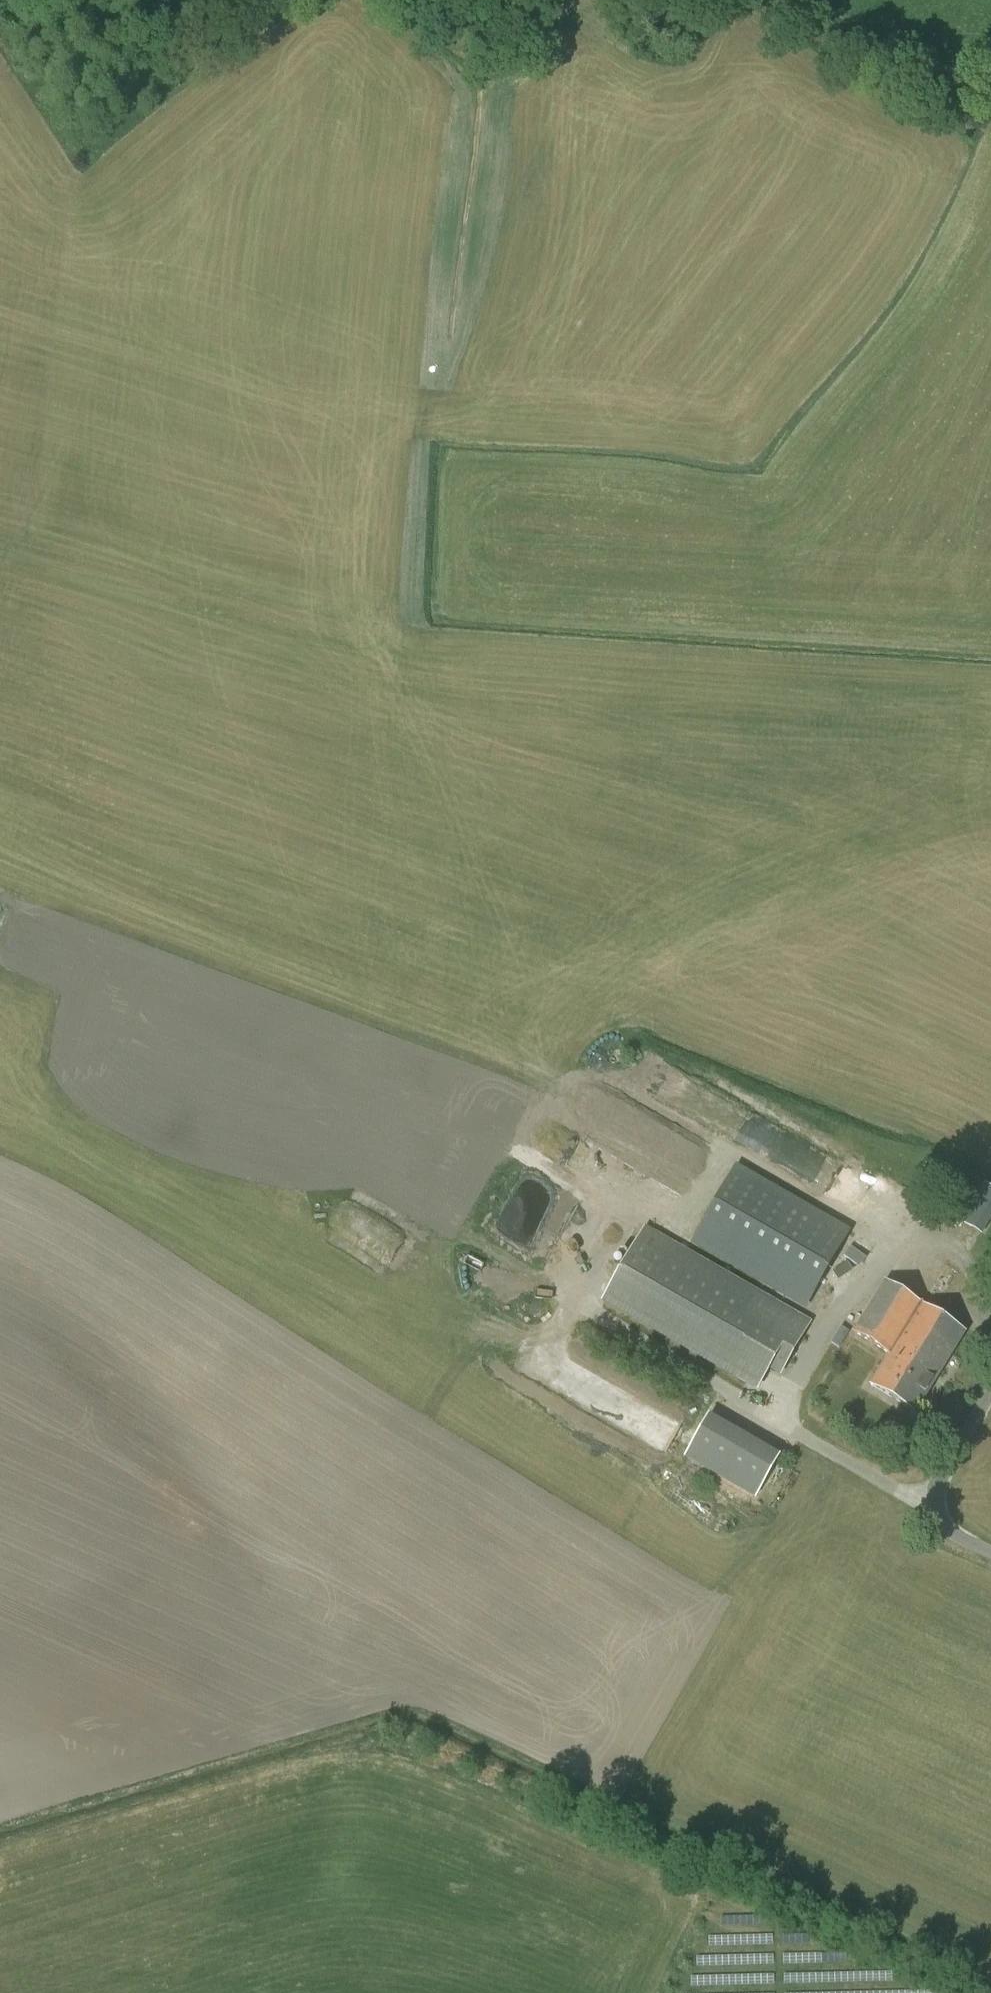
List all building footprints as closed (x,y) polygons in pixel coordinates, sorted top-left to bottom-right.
[(736,1169),(695,1241),(806,1305),(847,1233),(736,1169)] [(976,1178),(965,1197),(963,1196),(951,1216),(982,1235),(990,1220),(990,1187),(976,1178)] [(643,1233),(606,1297),(759,1386),(769,1369),(779,1375),(809,1322),(808,1322),(805,1327),(643,1233)] [(871,1385),(915,1413),(966,1332),(885,1282),(853,1333),(890,1356),(871,1385)] [(709,1413),(685,1457),(757,1497),(782,1453),(709,1413)]
